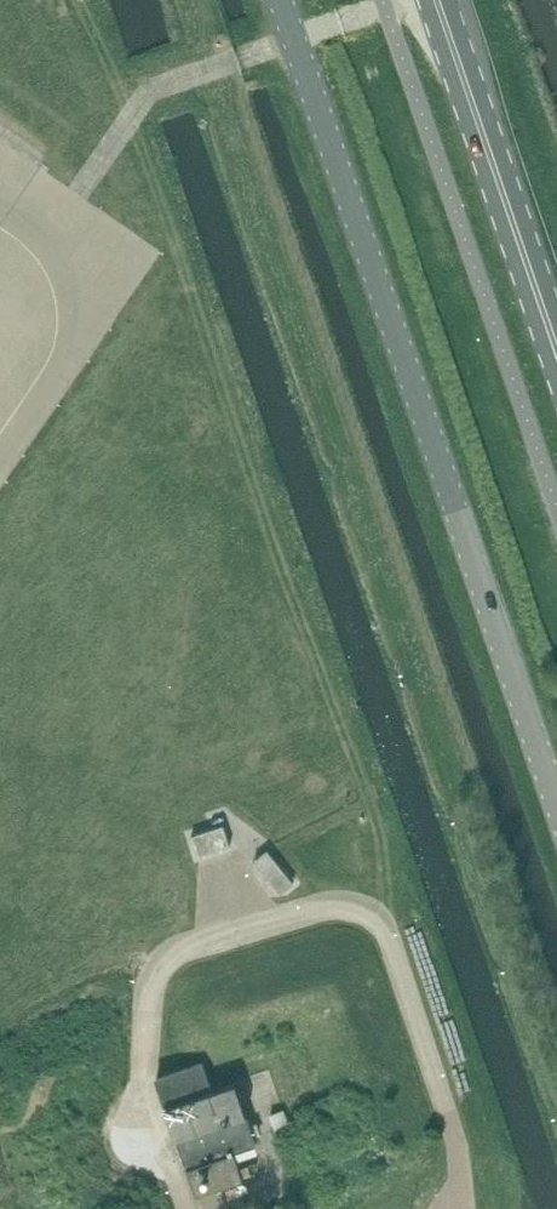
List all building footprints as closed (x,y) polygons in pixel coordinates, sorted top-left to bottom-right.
[(230,846),(223,825),(191,837),(198,857),(230,846)] [(263,845),(251,855),(278,887),(290,877),(263,845)] [(256,1144),(246,1115),(248,1114),(237,1081),(213,1090),(203,1062),(157,1078),(167,1105),(165,1106),(176,1139),(178,1138),(197,1194),(244,1178),(235,1152),(256,1144)] [(287,1125),(283,1110),(271,1115),(276,1129),(287,1125)] [(244,1202),(241,1193),(228,1198),(231,1207),(244,1202)]
